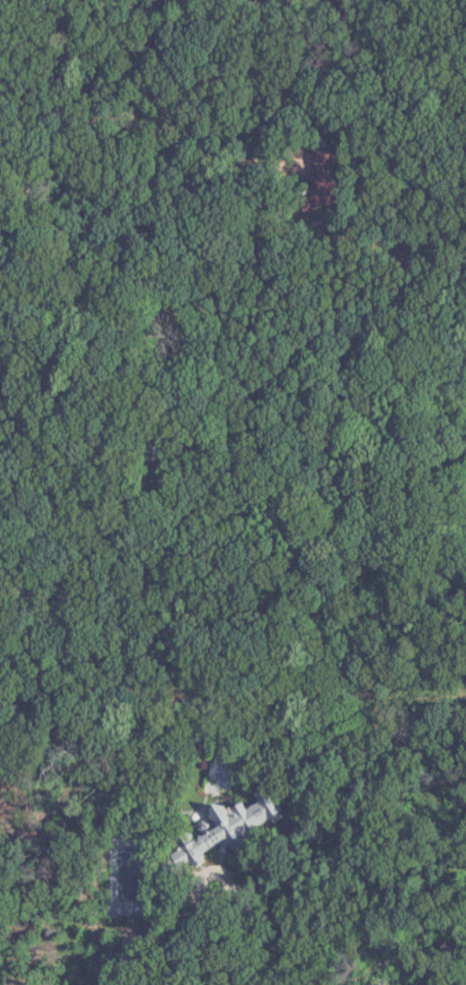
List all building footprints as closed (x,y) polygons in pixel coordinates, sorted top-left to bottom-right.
[(344,195),(344,149),(320,149),(320,195),(344,195)] [(214,827),(191,839),(199,856),(285,812),(274,791),(244,806),(241,801),(225,809),(221,800),(205,808),(214,827)]
